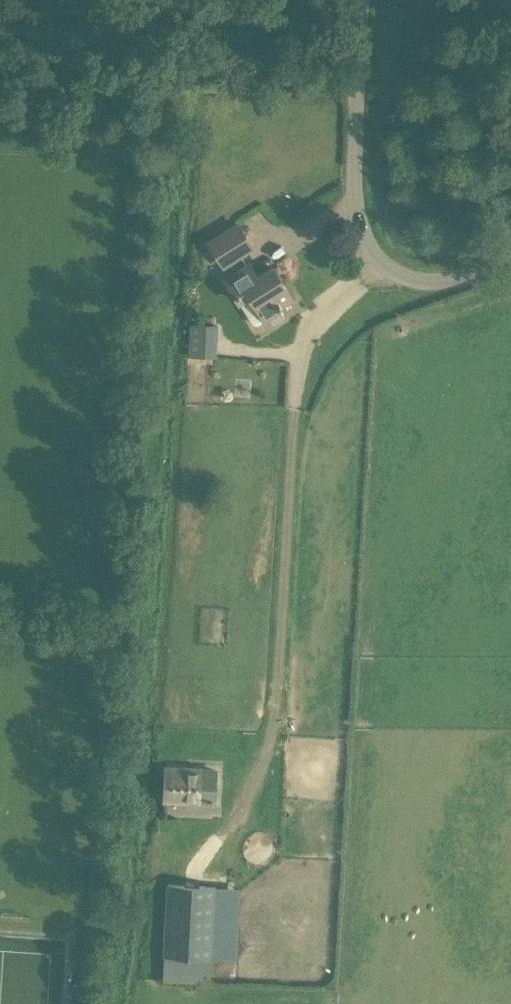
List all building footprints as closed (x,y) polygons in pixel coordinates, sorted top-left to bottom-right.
[(240,222),(211,239),(226,263),(255,245),(240,222)] [(284,315),(276,302),(289,293),(273,267),(257,276),(249,263),(225,279),(240,303),(250,296),(265,320),(270,317),(273,322),(284,315)] [(215,359),(217,324),(192,323),(190,357),(215,359)] [(218,768),(163,765),(162,801),(211,803),(211,801),(217,801),(218,768)] [(213,958),(217,886),(167,883),(163,955),(213,958)]
